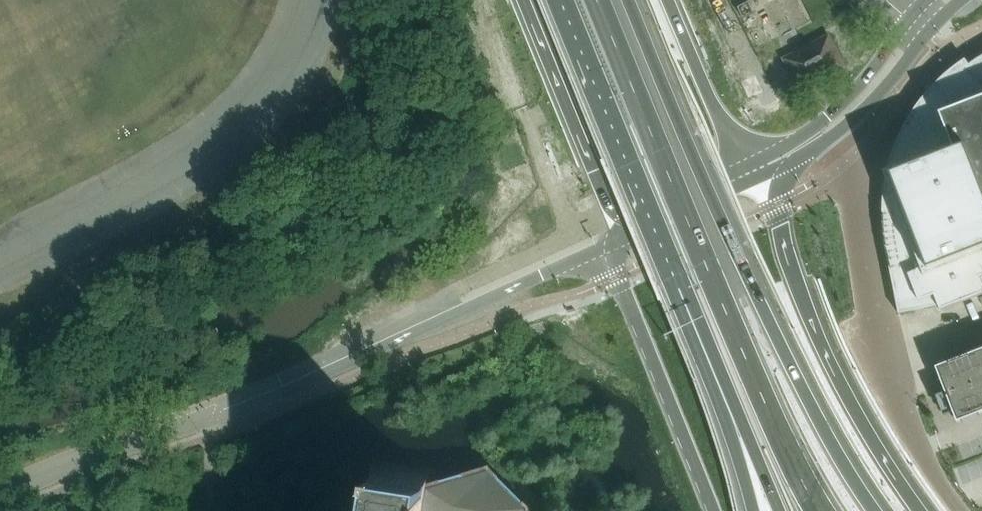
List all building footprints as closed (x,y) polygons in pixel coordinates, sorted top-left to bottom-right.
[(820,77),(835,69),(841,66),(828,40),(788,60),(801,87),(806,84),(812,96),(826,89),(820,77)] [(980,56),(974,60),(968,65),(962,69),(958,65),(952,70),(946,75),(946,74),(940,79),(935,84),(930,89),(926,95),(918,105),(913,111),(909,118),(905,125),(902,131),(898,138),(895,145),(893,153),(891,159),(889,166),(887,172),(886,179),(884,186),(884,193),(883,200),(883,206),(883,213),(883,220),(883,227),(884,234),(885,242),(886,249),(899,314),(939,306),(940,311),(981,294),(981,281),(981,278),(981,277),(981,55),(980,56)] [(981,348),(964,355),(965,357),(958,359),(957,357),(940,364),(940,366),(936,368),(953,412),(957,423),(961,421),(962,421),(962,423),(980,416),(979,414),(981,413),(981,349),(981,348)] [(529,510),(488,468),(488,467),(487,467),(487,468),(434,485),(431,469),(372,460),(366,503),(366,509),(358,510),(529,510)]
